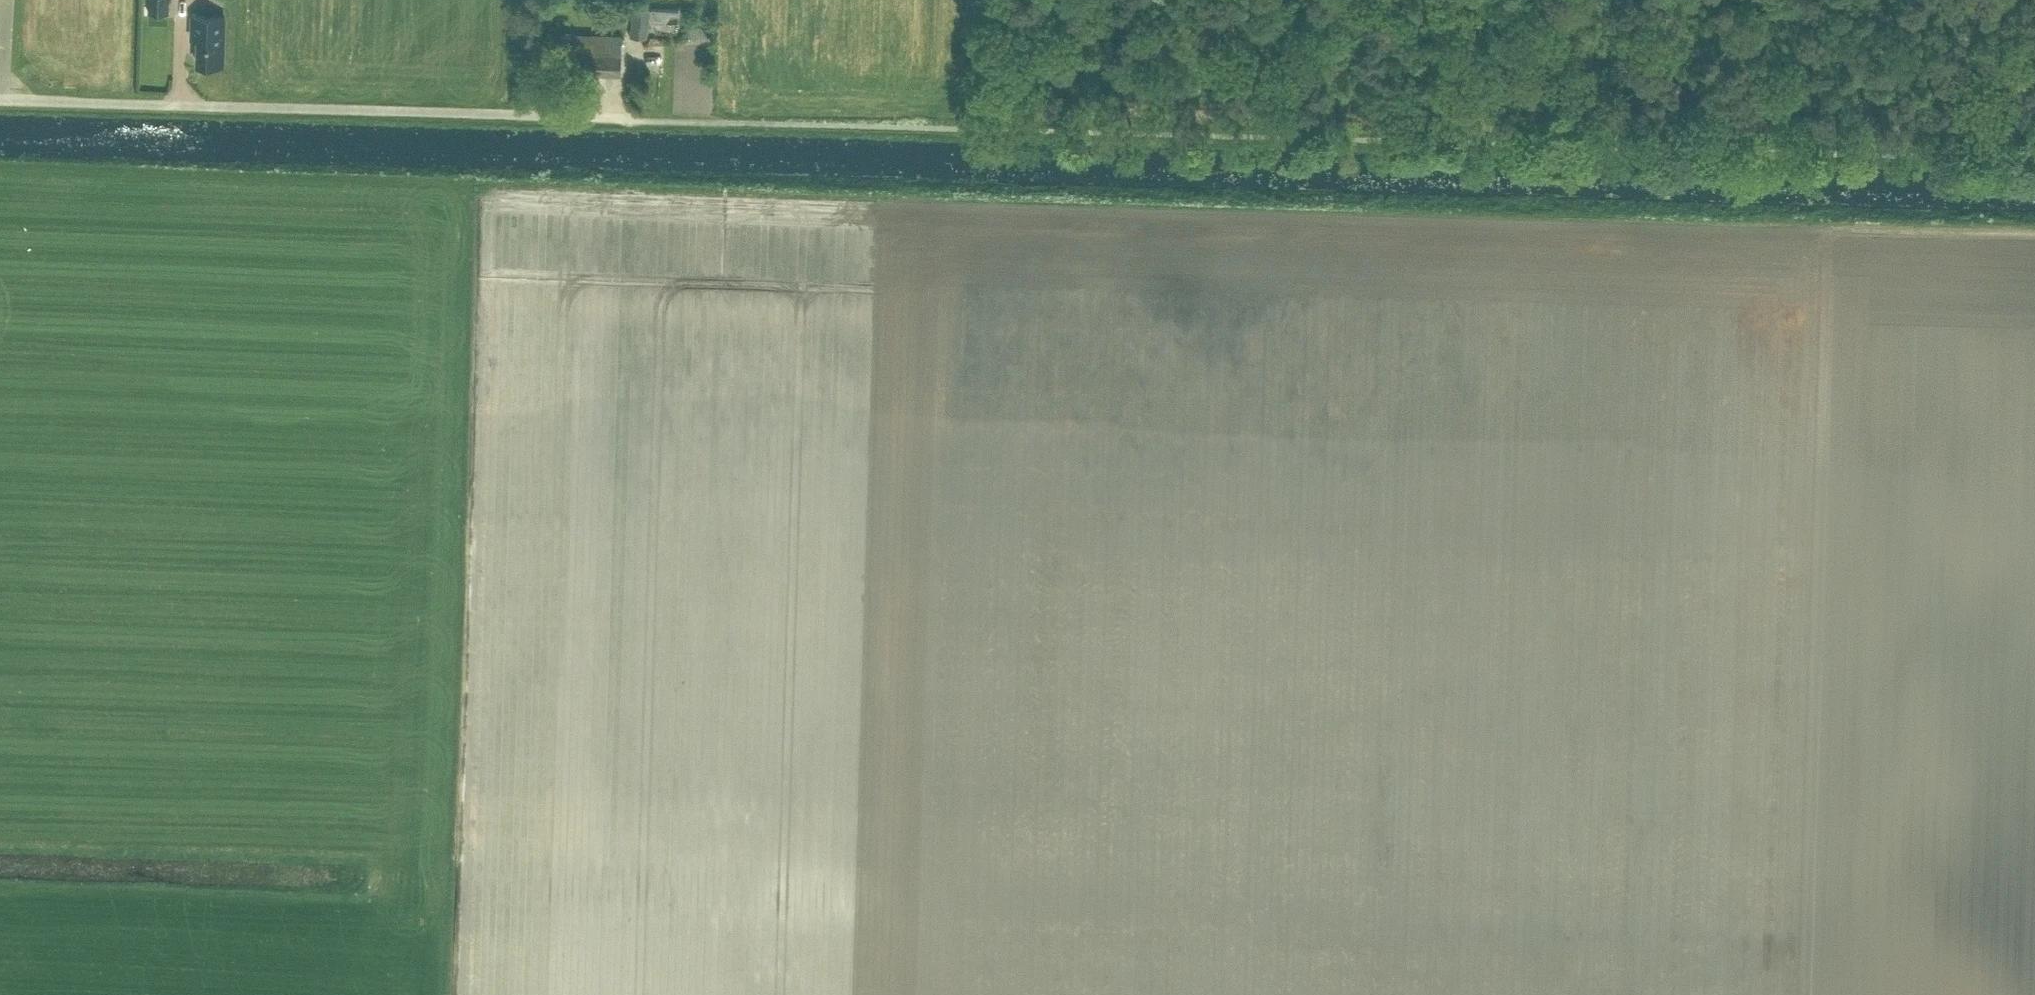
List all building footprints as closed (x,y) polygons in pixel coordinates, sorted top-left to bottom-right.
[(146,12),(167,13),(167,0),(146,0),(146,12)] [(648,7),(631,6),(630,36),(647,36),(648,7)] [(225,14),(192,14),(191,35),(198,36),(197,62),(223,62),(225,14)] [(622,33),(575,32),(574,48),(565,48),(564,70),(621,72),(622,33)]
